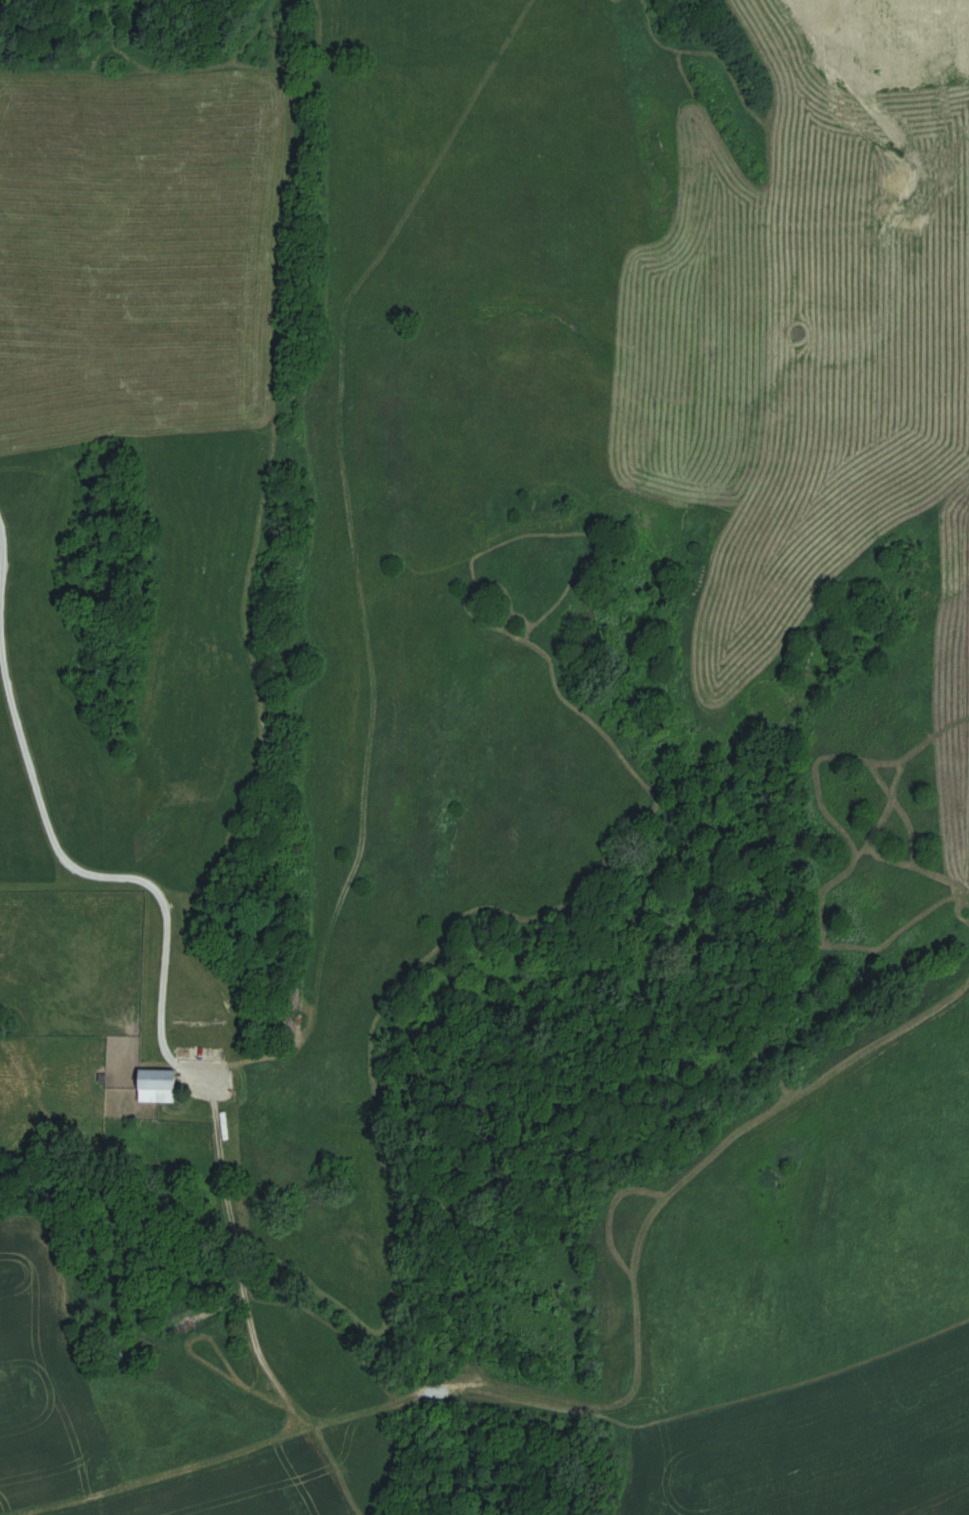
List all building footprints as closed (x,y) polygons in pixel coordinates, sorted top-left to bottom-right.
[(176,1069),(139,1069),(139,1102),(176,1102),(176,1069)]
